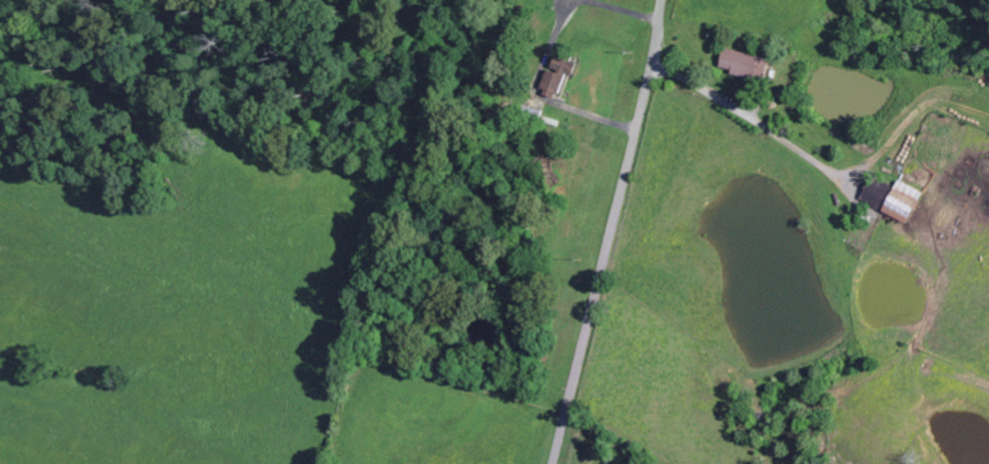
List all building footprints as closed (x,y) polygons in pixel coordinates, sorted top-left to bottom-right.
[(725,67),(737,69),(736,73),(771,81),(777,59),(730,47),(725,67)] [(577,57),(568,53),(566,57),(559,55),(554,70),(551,69),(543,92),(562,99),(577,57)] [(928,191),(903,180),(900,188),(876,177),(865,200),(913,223),(928,191)]
